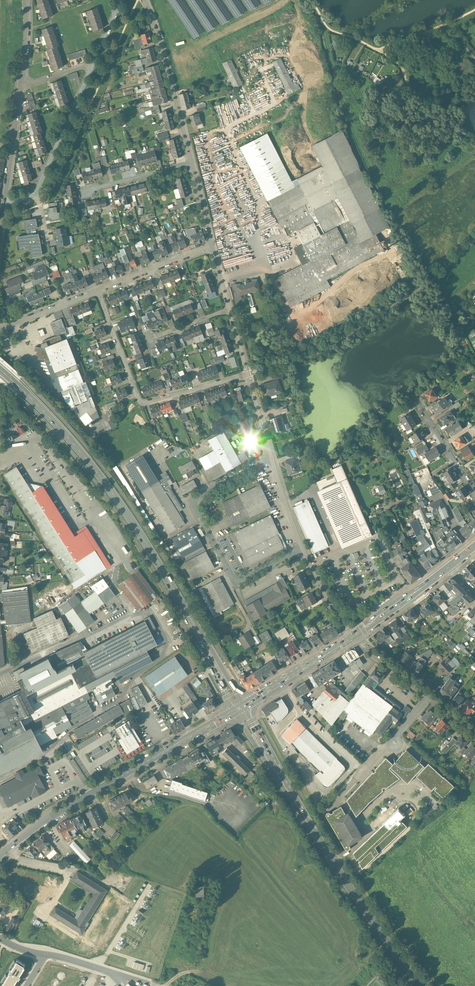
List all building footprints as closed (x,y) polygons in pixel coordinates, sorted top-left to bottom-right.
[(43,19),(53,15),(48,0),(37,0),(43,19)] [(103,27),(96,8),(86,11),(93,31),(103,27)] [(58,46),(52,26),(41,30),(48,49),(46,50),(52,70),(63,66),(57,47),(58,46)] [(148,32),(141,35),(142,39),(133,41),(135,47),(140,45),(151,42),(148,32)] [(331,44),(337,49),(342,44),(336,38),(331,44)] [(474,50),(467,41),(464,43),(466,45),(460,51),(463,55),(467,51),(469,55),(474,50)] [(152,48),(141,51),(143,56),(146,55),(147,58),(151,57),(150,53),(154,52),(152,47),(152,48)] [(85,49),(67,55),(69,60),(87,54),(85,49)] [(151,57),(147,58),(140,59),(135,61),(136,66),(142,64),(142,65),(156,61),(154,52),(150,53),(151,57)] [(280,58),(272,62),(280,78),(288,74),(280,58)] [(455,69),(463,78),(463,77),(464,79),(474,69),(474,67),(468,58),(455,69)] [(243,85),(231,59),(222,63),(228,76),(225,77),(228,83),(231,81),(231,82),(230,83),(232,88),(233,88),(234,89),(243,85)] [(157,65),(146,68),(147,73),(151,71),(151,74),(156,73),(155,71),(159,70),(157,65)] [(159,70),(155,71),(156,73),(151,74),(152,76),(148,77),(149,81),(153,80),(153,81),(161,79),(159,70)] [(293,85),(288,74),(280,78),(288,94),(296,90),(293,85)] [(153,81),(149,82),(145,83),(146,88),(142,89),(143,92),(149,90),(163,86),(161,79),(153,81)] [(61,80),(53,83),(55,90),(64,88),(61,80)] [(64,88),(55,90),(58,98),(66,95),(64,88)] [(164,89),(150,93),(152,100),(166,96),(164,89)] [(186,92),(179,95),(181,102),(188,100),(187,96),(186,93),(186,92)] [(31,110),(37,108),(32,93),(26,94),(31,110)] [(66,95),(58,98),(60,106),(69,103),(66,95)] [(166,96),(152,100),(152,101),(153,106),(158,105),(167,102),(166,96)] [(188,100),(181,102),(183,110),(191,108),(190,104),(188,100)] [(199,112),(207,109),(204,101),(197,104),(199,112)] [(169,110),(162,112),(162,113),(164,121),(172,119),(169,110)] [(29,114),(31,121),(39,119),(37,112),(29,114)] [(198,114),(190,116),(192,126),(201,124),(198,114)] [(31,121),(33,128),(41,126),(39,119),(31,121)] [(164,121),(167,130),(174,128),(172,119),(164,121)] [(33,128),(35,135),(43,133),(41,126),(33,128)] [(338,132),(311,146),(322,166),(331,185),(332,185),(359,237),(374,229),(376,233),(387,228),(338,132)] [(34,136),(36,144),(45,140),(42,133),(34,136)] [(267,133),(240,147),(267,201),(294,187),(291,182),(267,133)] [(177,138),(169,140),(172,149),(179,147),(177,138)] [(36,144),(39,151),(47,148),(45,140),(36,144)] [(179,147),(172,149),(174,158),(181,156),(179,147)] [(39,151),(41,158),(50,155),(47,148),(39,151)] [(154,151),(148,153),(151,163),(157,161),(155,154),(154,151)] [(148,153),(142,154),(145,164),(151,163),(148,153)] [(137,156),(136,156),(137,158),(139,166),(145,164),(142,154),(137,156)] [(18,163),(20,170),(29,168),(27,161),(18,163)] [(127,161),(118,163),(121,171),(129,168),(127,161)] [(118,163),(109,166),(111,173),(121,171),(118,163)] [(322,166),(291,182),(294,187),(267,201),(282,229),(283,229),(287,236),(296,232),(303,244),(311,260),(302,265),(279,277),(290,298),(384,250),(384,249),(385,249),(383,247),(376,233),(374,229),(359,237),(332,185),(331,185),(322,166)] [(20,170),(23,177),(31,174),(29,168),(20,170)] [(94,170),(91,171),(93,178),(102,176),(100,168),(94,170)] [(91,171),(82,173),(84,181),(93,178),(91,171)] [(23,177),(25,184),(33,181),(31,174),(23,177)] [(183,177),(176,179),(178,188),(186,186),(183,177)] [(145,183),(130,187),(132,195),(147,191),(145,183)] [(74,184),(66,186),(68,195),(76,194),(74,186),(74,184)] [(186,186),(178,188),(181,198),(188,195),(186,186)] [(130,187),(120,189),(122,197),(124,205),(130,203),(128,196),(132,195),(130,187)] [(76,194),(68,195),(69,205),(77,204),(76,194)] [(105,199),(96,201),(97,208),(106,207),(105,199)] [(96,201),(87,202),(88,210),(97,208),(96,201)] [(45,207),(48,222),(62,220),(60,205),(45,207)] [(23,221),(25,230),(37,228),(36,219),(23,221)] [(65,228),(55,230),(56,238),(67,237),(67,236),(65,228)] [(183,231),(178,233),(179,236),(177,237),(179,240),(177,241),(181,250),(183,249),(187,247),(184,239),(185,238),(183,231)] [(199,233),(192,235),(193,238),(195,244),(198,243),(201,242),(204,241),(205,241),(202,232),(199,233)] [(39,234),(18,237),(19,246),(31,244),(33,257),(42,255),(41,247),(39,247),(38,239),(39,238),(39,234)] [(68,236),(67,236),(67,237),(56,238),(58,246),(69,244),(68,236)] [(173,236),(168,237),(170,244),(171,244),(174,252),(178,250),(178,251),(181,250),(177,241),(175,242),(173,236)] [(165,246),(163,241),(158,243),(160,248),(159,248),(162,257),(164,256),(168,254),(165,246)] [(147,251),(145,246),(141,247),(140,243),(138,244),(139,247),(146,264),(150,262),(149,259),(150,258),(149,257),(148,258),(146,252),(147,251)] [(303,244),(294,249),(302,265),(311,260),(303,244)] [(134,259),(132,260),(130,254),(131,253),(129,246),(124,248),(126,253),(132,269),(134,268),(137,267),(134,259)] [(146,264),(139,247),(137,248),(140,257),(138,257),(141,265),(146,264)] [(152,251),(155,259),(159,258),(160,258),(162,257),(159,248),(157,249),(152,251)] [(132,269),(126,253),(124,254),(124,256),(123,256),(125,262),(124,263),(127,271),(130,270),(132,269)] [(52,275),(46,259),(43,260),(46,266),(49,276),(52,275)] [(43,260),(33,264),(35,270),(46,266),(43,260)] [(121,264),(119,265),(117,260),(111,263),(113,267),(112,268),(115,276),(124,272),(121,264)] [(103,263),(96,265),(99,273),(103,272),(102,269),(105,268),(103,263)] [(33,264),(26,267),(24,271),(27,270),(29,273),(35,271),(35,270),(33,264)] [(46,266),(35,270),(35,271),(36,273),(33,274),(33,276),(30,277),(31,281),(33,286),(41,283),(47,280),(46,278),(50,276),(49,276),(46,266)] [(87,276),(83,277),(84,278),(78,281),(76,274),(77,273),(76,269),(74,270),(72,266),(69,267),(71,272),(78,290),(92,284),(89,277),(87,277),(87,276)] [(105,269),(104,270),(105,271),(103,272),(99,273),(102,280),(109,278),(106,270),(105,269)] [(58,270),(52,272),(54,279),(60,276),(58,270)] [(177,270),(168,273),(171,280),(180,277),(177,270)] [(78,290),(71,272),(64,275),(66,279),(70,278),(72,282),(72,283),(63,286),(66,294),(78,290)] [(208,272),(201,275),(204,284),(211,281),(208,272)] [(96,274),(94,275),(94,274),(92,274),(93,275),(95,283),(102,280),(99,273),(96,274)] [(168,273),(159,277),(162,284),(171,280),(168,273)] [(21,276),(6,282),(8,288),(5,289),(7,294),(8,294),(10,297),(11,299),(21,295),(20,293),(19,289),(21,289),(19,284),(23,282),(21,276)] [(252,282),(240,285),(239,284),(236,285),(235,285),(238,295),(240,295),(258,290),(256,279),(252,280),(252,282)] [(47,280),(41,283),(43,288),(50,286),(47,280)] [(151,280),(142,283),(145,291),(154,287),(151,280)] [(211,281),(204,284),(208,293),(215,290),(211,281)] [(142,283),(133,287),(136,294),(145,291),(142,283)] [(238,295),(235,285),(236,285),(236,284),(232,285),(236,299),(235,300),(236,304),(242,302),(240,297),(240,295),(238,295)] [(44,290),(34,294),(33,292),(29,293),(29,292),(25,294),(26,297),(29,302),(30,302),(32,308),(36,306),(35,304),(44,301),(43,297),(46,296),(44,290)] [(125,290),(116,293),(119,300),(128,297),(125,290)] [(116,293),(107,297),(110,304),(119,300),(116,293)] [(88,303),(79,306),(82,314),(91,310),(88,303)] [(190,304),(182,307),(184,314),(193,311),(190,304)] [(79,306),(70,310),(73,317),(71,317),(74,325),(79,323),(76,316),(82,314),(79,306)] [(182,307),(173,310),(176,318),(184,314),(182,307)] [(168,321),(163,308),(153,311),(159,325),(168,321)] [(152,310),(153,311),(146,314),(148,320),(147,320),(148,324),(146,324),(148,327),(149,327),(150,328),(159,325),(153,311),(153,310),(152,310)] [(143,316),(137,318),(140,326),(146,324),(143,316)] [(131,318),(118,323),(122,332),(135,327),(131,318)] [(61,319),(50,323),(52,326),(55,336),(60,335),(60,334),(66,332),(64,327),(61,319)] [(210,322),(205,325),(208,332),(213,330),(210,322)] [(199,326),(191,330),(193,337),(202,333),(199,326)] [(104,328),(94,331),(97,339),(107,335),(104,328)] [(227,333),(224,334),(222,328),(219,330),(218,329),(216,329),(216,331),(215,331),(217,337),(219,336),(222,345),(222,344),(230,342),(227,333)] [(191,330),(182,333),(184,340),(193,337),(191,330)] [(137,333),(130,336),(134,345),(141,342),(137,333)] [(62,340),(60,335),(55,336),(42,341),(43,343),(41,344),(40,347),(35,347),(34,351),(37,352),(36,355),(38,356),(38,360),(44,360),(44,362),(49,363),(51,362),(57,377),(78,369),(66,339),(62,340)] [(173,336),(165,340),(167,347),(173,344),(174,346),(173,348),(174,350),(177,349),(177,348),(179,347),(177,343),(176,343),(174,338),(173,336)] [(178,336),(174,338),(176,343),(177,343),(179,347),(179,349),(183,347),(178,336)] [(165,340),(156,343),(159,350),(167,347),(165,340)] [(141,342),(134,345),(137,354),(140,352),(144,351),(141,342)] [(230,342),(222,344),(224,348),(225,353),(233,351),(230,342)] [(108,343),(99,346),(100,349),(97,350),(99,355),(111,350),(108,343)] [(143,358),(138,360),(142,369),(150,365),(147,356),(143,358)] [(113,359),(103,362),(105,370),(115,366),(113,359)] [(215,365),(206,369),(209,376),(218,373),(215,365)] [(78,369),(57,377),(59,381),(53,383),(57,393),(61,391),(84,383),(78,369)] [(206,369),(197,373),(199,380),(209,376),(206,369)] [(179,377),(177,372),(172,374),(174,379),(170,380),(173,388),(182,384),(179,377)] [(189,373),(179,377),(182,384),(192,380),(189,373)] [(119,374),(109,378),(112,385),(122,382),(119,374)] [(278,380),(262,385),(266,397),(282,393),(278,380)] [(160,381),(151,384),(154,392),(163,388),(160,381)] [(84,383),(61,391),(65,401),(67,404),(69,404),(71,410),(76,409),(75,406),(88,401),(87,398),(91,396),(91,397),(91,396),(86,382),(84,383)] [(151,384),(141,388),(144,395),(154,392),(151,384)] [(224,387),(214,390),(217,398),(227,394),(224,387)] [(243,389),(241,390),(240,387),(235,388),(239,401),(246,399),(243,389)] [(125,389),(115,393),(119,400),(121,399),(128,396),(125,389)] [(438,398),(433,389),(425,393),(429,399),(428,400),(429,401),(431,401),(432,400),(434,401),(438,398)] [(214,390),(205,394),(208,402),(217,398),(214,390)] [(197,394),(188,398),(191,405),(200,401),(197,394)] [(91,396),(87,398),(88,401),(75,406),(76,409),(79,418),(80,417),(86,425),(92,420),(99,417),(91,397),(91,396)] [(188,398),(178,402),(181,409),(191,405),(188,398)] [(437,403),(433,407),(437,413),(446,406),(449,404),(445,398),(437,403)] [(169,402),(159,406),(162,413),(172,409),(169,402)] [(456,403),(449,408),(451,411),(452,412),(458,407),(456,403)] [(286,405),(276,408),(278,416),(282,415),(282,414),(288,412),(286,405)] [(159,406),(150,410),(153,417),(162,413),(159,406)] [(451,411),(440,418),(442,421),(442,422),(442,423),(442,424),(443,424),(444,424),(445,425),(456,418),(452,412),(451,411)] [(417,425),(409,413),(401,418),(404,422),(403,422),(407,429),(410,427),(411,429),(417,425)] [(277,417),(272,419),(276,432),(279,431),(279,432),(286,430),(282,415),(278,416),(277,417)] [(249,425),(246,419),(237,424),(241,432),(244,431),(248,438),(246,439),(249,444),(258,439),(251,425),(252,424),(252,423),(249,425)] [(459,421),(447,429),(450,433),(450,434),(452,437),(455,435),(454,434),(464,428),(459,421)] [(230,428),(223,432),(227,439),(234,435),(230,428)] [(422,430),(412,436),(415,442),(416,442),(422,438),(426,436),(422,430)] [(217,435),(208,440),(214,451),(220,461),(226,472),(241,463),(237,456),(227,439),(223,432),(217,435)] [(462,436),(455,440),(458,445),(458,446),(458,447),(460,448),(461,447),(461,446),(469,442),(466,438),(464,439),(462,436)] [(424,441),(418,444),(415,446),(417,450),(426,445),(424,441)] [(417,450),(419,454),(424,452),(425,453),(428,452),(427,450),(429,449),(426,444),(417,450)] [(425,453),(427,457),(429,461),(430,461),(440,454),(436,447),(428,452),(425,453)] [(470,448),(462,453),(466,458),(465,459),(466,460),(468,460),(469,459),(474,455),(470,448)] [(214,451),(199,459),(205,470),(220,461),(214,451)] [(244,452),(237,456),(241,463),(248,459),(244,452)] [(178,512),(159,481),(154,484),(152,480),(156,477),(149,465),(143,455),(126,466),(141,491),(168,534),(185,524),(178,512)] [(427,457),(422,460),(425,465),(430,462),(430,461),(429,461),(427,457)] [(291,460),(285,462),(288,474),(292,472),(293,474),(298,472),(294,459),(291,460)] [(192,461),(179,468),(183,475),(186,473),(189,477),(195,474),(192,470),(196,468),(192,461)] [(165,471),(160,475),(152,463),(149,465),(156,477),(152,480),(154,484),(159,481),(178,512),(183,509),(169,486),(173,483),(165,471)] [(50,549),(73,534),(42,486),(29,483),(26,478),(24,479),(16,466),(3,475),(50,549)] [(452,468),(443,473),(445,476),(444,476),(445,478),(447,476),(447,477),(448,479),(451,483),(453,482),(459,478),(457,475),(455,471),(454,471),(452,468)] [(405,477),(411,489),(417,487),(411,474),(405,477)] [(194,480),(182,486),(186,493),(197,487),(194,480)] [(361,529),(340,482),(334,484),(317,492),(339,542),(343,540),(345,545),(364,537),(365,539),(372,536),(368,526),(361,529)] [(453,482),(451,483),(447,485),(451,490),(456,487),(453,482)] [(260,485),(222,503),(233,526),(271,507),(260,485)] [(438,486),(427,490),(429,496),(440,492),(438,486)] [(465,487),(458,491),(462,498),(469,494),(465,487)] [(412,493),(416,501),(423,498),(419,489),(412,493)] [(451,490),(444,494),(448,500),(452,497),(452,496),(454,495),(451,490)] [(5,499),(4,505),(1,505),(0,505),(1,505),(0,509),(0,514),(2,515),(3,515),(7,516),(7,515),(10,516),(10,512),(7,511),(8,506),(11,506),(12,499),(9,496),(9,499),(5,499)] [(427,506),(423,498),(416,501),(419,509),(419,510),(427,506)] [(329,546),(309,500),(293,507),(313,553),(329,546)] [(441,501),(436,503),(439,510),(445,507),(443,504),(442,504),(441,501)] [(470,502),(465,505),(468,511),(474,507),(470,502)] [(427,513),(430,520),(436,517),(435,514),(440,512),(439,510),(436,503),(429,506),(432,513),(427,513)] [(427,513),(425,508),(427,507),(427,506),(419,510),(423,517),(425,524),(430,521),(430,520),(427,513)] [(463,517),(457,506),(453,510),(455,512),(454,512),(456,515),(455,515),(457,517),(457,518),(459,520),(463,517)] [(446,507),(445,507),(439,510),(440,512),(441,514),(438,516),(440,521),(441,520),(444,528),(441,529),(442,532),(449,529),(445,522),(451,519),(446,507)] [(419,509),(414,511),(417,519),(423,517),(419,510),(419,509)] [(270,515),(234,533),(243,551),(277,534),(279,534),(270,515)] [(425,524),(423,517),(417,519),(410,523),(412,528),(413,528),(419,541),(414,545),(420,553),(424,550),(433,542),(425,524)] [(15,522),(7,521),(6,524),(6,523),(6,525),(12,526),(11,530),(13,531),(15,522)] [(467,524),(467,523),(460,529),(466,538),(474,532),(468,524),(467,524)] [(193,527),(172,539),(175,544),(196,533),(193,527)] [(73,534),(50,549),(75,588),(106,568),(83,531),(81,529),(73,534)] [(458,533),(455,529),(453,530),(452,529),(446,533),(449,537),(447,539),(448,540),(454,548),(462,541),(456,534),(458,533)] [(196,533),(175,544),(182,557),(203,546),(196,533)] [(277,534),(243,551),(250,565),(284,548),(277,534)] [(446,541),(443,537),(437,542),(437,543),(438,544),(438,545),(439,546),(439,547),(441,550),(440,550),(443,553),(444,553),(445,555),(454,548),(448,540),(446,541)] [(203,546),(182,557),(183,560),(205,549),(203,546)] [(398,551),(397,548),(392,550),(395,556),(399,563),(402,561),(398,551)] [(402,549),(398,551),(402,561),(405,559),(403,555),(407,553),(405,548),(402,549)] [(205,549),(183,560),(182,560),(184,563),(188,561),(206,551),(205,549)] [(423,556),(419,559),(425,568),(429,565),(430,567),(436,563),(434,561),(438,558),(431,550),(426,553),(423,556)] [(206,551),(188,561),(196,575),(196,574),(213,565),(206,551)] [(421,576),(410,561),(408,562),(405,558),(405,559),(402,561),(417,580),(421,576)] [(188,561),(184,563),(192,580),(198,578),(196,574),(196,575),(188,561)] [(417,580),(402,561),(399,563),(402,567),(402,568),(404,571),(403,572),(412,583),(417,580)] [(472,562),(464,569),(464,571),(470,579),(474,583),(474,566),(472,562)] [(158,596),(138,570),(119,584),(138,610),(158,596)] [(303,572),(293,577),(294,577),(295,577),(300,588),(303,587),(304,589),(310,586),(303,572)] [(220,577),(199,588),(213,615),(234,604),(220,577)] [(103,578),(91,586),(95,591),(98,595),(109,587),(103,578)] [(68,579),(41,599),(48,608),(75,589),(68,579)] [(466,591),(453,579),(451,579),(445,584),(450,591),(453,589),(456,593),(457,592),(460,594),(462,596),(466,591)] [(284,584),(280,583),(279,581),(272,585),(274,590),(246,606),(252,618),(291,597),(284,584)] [(245,599),(258,591),(253,583),(240,591),(245,599)] [(453,589),(450,591),(445,584),(441,587),(451,600),(460,594),(457,592),(456,593),(453,589)] [(109,587),(98,595),(99,596),(104,603),(115,595),(109,587)] [(27,590),(2,593),(5,625),(31,622),(27,590)] [(95,591),(80,602),(89,614),(104,603),(98,595),(95,591)] [(448,599),(442,591),(437,595),(434,598),(439,605),(444,601),(448,599)] [(474,599),(466,591),(462,596),(460,598),(461,600),(456,604),(457,605),(458,604),(460,606),(463,603),(463,602),(464,601),(468,605),(469,604),(470,605),(472,603),(471,602),(474,599)] [(313,592),(303,598),(308,607),(318,601),(313,592)] [(460,594),(451,600),(455,605),(456,604),(461,600),(460,598),(462,596),(460,594)] [(75,595),(59,606),(78,632),(94,621),(89,614),(80,602),(75,595)] [(303,598),(297,601),(302,610),(308,607),(303,598)] [(448,607),(444,601),(439,605),(443,611),(448,607)] [(434,611),(427,602),(420,607),(422,610),(420,612),(425,617),(434,611)] [(417,616),(412,609),(407,612),(403,614),(408,622),(410,621),(411,622),(415,619),(414,618),(417,616)] [(52,610),(33,618),(38,627),(24,633),(32,652),(69,635),(61,617),(56,619),(52,610)] [(397,618),(390,624),(395,632),(400,628),(402,626),(401,625),(404,623),(400,617),(398,619),(397,618)] [(39,740),(94,711),(86,696),(91,694),(88,689),(93,686),(101,702),(118,693),(112,681),(119,677),(122,682),(154,658),(150,652),(159,647),(145,620),(85,651),(79,639),(18,671),(24,683),(0,695),(0,772),(44,750),(39,740)] [(317,634),(311,625),(309,626),(313,634),(314,635),(317,634)] [(331,625),(322,631),(323,633),(321,634),(326,642),(339,634),(333,626),(332,627),(331,625)] [(391,635),(385,627),(381,630),(382,631),(379,633),(384,640),(388,637),(391,635)] [(285,628),(275,634),(279,641),(289,634),(285,628)] [(404,634),(400,628),(395,632),(399,637),(396,640),(398,643),(399,645),(410,637),(406,632),(404,634)] [(267,630),(258,635),(262,641),(266,647),(273,643),(271,640),(273,639),(267,630)] [(242,635),(238,638),(245,649),(255,643),(251,636),(248,631),(242,635)] [(379,633),(377,635),(376,634),(372,636),(378,644),(381,642),(384,640),(379,633)] [(317,634),(314,635),(313,634),(312,635),(313,636),(309,639),(314,647),(319,644),(322,642),(317,634)] [(307,640),(304,642),(303,640),(302,641),(303,642),(299,645),(304,654),(312,649),(307,640)] [(293,642),(291,643),(290,642),(288,643),(289,644),(285,647),(291,655),(292,655),(294,654),(294,653),(295,654),(299,651),(296,645),(293,642)] [(454,649),(457,652),(460,648),(463,650),(466,647),(460,642),(454,649)] [(283,648),(274,654),(279,661),(279,662),(279,663),(280,663),(281,663),(281,662),(289,657),(283,648)] [(407,651),(406,651),(400,657),(399,658),(398,659),(399,660),(400,661),(401,661),(405,664),(412,656),(409,653),(411,651),(409,649),(407,651)] [(431,649),(419,655),(421,657),(422,656),(426,660),(433,652),(431,649)] [(175,656),(145,677),(158,696),(188,675),(182,667),(183,666),(182,664),(180,664),(175,656)] [(426,660),(422,656),(421,657),(417,663),(422,666),(426,660)] [(447,657),(444,660),(438,666),(441,668),(444,671),(446,674),(452,668),(455,665),(447,657)] [(360,658),(354,662),(352,660),(348,662),(351,666),(350,667),(353,671),(356,669),(364,664),(360,658)] [(277,670),(271,661),(262,667),(268,676),(277,670)] [(334,661),(326,666),(333,676),(341,671),(334,661)] [(417,663),(415,661),(409,668),(417,674),(422,667),(422,666),(417,663)] [(455,665),(452,668),(454,670),(461,664),(458,662),(455,665)] [(233,667),(239,676),(243,673),(237,665),(233,667)] [(326,666),(320,669),(327,680),(329,679),(333,676),(326,666)] [(268,676),(262,667),(253,672),(259,681),(268,676)] [(385,675),(376,668),(370,675),(375,679),(379,682),(385,675)] [(327,680),(320,669),(313,674),(319,685),(323,683),(327,688),(332,682),(328,681),(327,680)] [(361,671),(348,687),(353,691),(366,675),(361,671)] [(249,673),(244,674),(239,677),(246,688),(248,689),(251,687),(252,687),(254,686),(254,684),(259,681),(253,672),(250,674),(249,673)] [(319,685),(313,674),(311,676),(310,678),(311,680),(311,681),(315,686),(316,687),(319,685)] [(370,675),(355,694),(364,701),(372,691),(369,688),(375,679),(370,675)] [(455,681),(448,675),(443,679),(447,682),(442,688),(440,686),(437,689),(439,691),(444,695),(453,684),(455,681)] [(375,679),(369,688),(372,691),(374,688),(379,682),(375,679)] [(305,682),(298,686),(304,694),(310,690),(305,682)] [(313,703),(313,704),(318,710),(332,725),(340,714),(344,709),(341,706),(348,696),(344,692),(334,684),(332,682),(327,688),(316,700),(313,703)] [(197,699),(187,684),(182,687),(191,699),(193,702),(197,699)] [(453,684),(444,695),(450,699),(458,688),(457,687),(453,684)] [(134,696),(140,708),(148,703),(138,685),(131,688),(134,696)] [(304,694),(298,686),(292,690),(297,698),(304,694)] [(352,692),(348,687),(344,692),(348,696),(352,692)] [(377,690),(374,688),(372,691),(399,711),(401,708),(401,706),(397,703),(395,703),(395,702),(391,699),(389,699),(389,697),(385,694),(383,694),(383,693),(379,689),(377,690)] [(460,690),(452,701),(458,706),(464,698),(460,695),(461,693),(460,692),(461,691),(460,690)] [(399,711),(372,691),(364,701),(391,722),(395,724),(401,716),(403,714),(399,711)] [(312,707),(305,699),(306,697),(304,694),(297,698),(308,710),(312,707)] [(364,701),(355,694),(344,709),(340,714),(345,718),(347,715),(348,715),(347,715),(372,734),(377,728),(383,732),(383,733),(391,722),(364,701)] [(134,696),(129,699),(134,711),(140,708),(134,696)] [(463,704),(464,705),(461,709),(465,712),(470,705),(474,698),(473,696),(470,700),(468,699),(463,704)] [(212,698),(203,704),(208,712),(217,706),(212,698)] [(277,701),(275,702),(275,701),(262,709),(266,716),(271,713),(277,723),(280,721),(286,714),(287,713),(287,712),(288,711),(288,710),(288,709),(287,708),(287,707),(284,702),(281,698),(277,701)] [(470,705),(465,712),(469,715),(471,712),(473,713),(474,710),(474,705),(474,704),(474,703),(474,698),(470,705)] [(129,699),(119,704),(123,712),(126,716),(134,711),(129,699)] [(193,702),(191,699),(181,705),(186,712),(184,713),(187,718),(189,716),(189,717),(199,710),(198,710),(193,702)] [(119,704),(74,730),(75,732),(78,738),(123,712),(119,704)] [(312,707),(308,710),(311,713),(314,710),(316,713),(318,710),(313,705),(312,707)] [(411,709),(406,705),(402,710),(404,711),(403,714),(401,716),(404,718),(407,714),(408,714),(411,709)] [(424,715),(422,718),(426,721),(425,722),(428,725),(437,715),(431,710),(430,712),(428,711),(424,715)] [(128,719),(114,727),(120,737),(117,739),(126,754),(140,745),(139,742),(141,741),(128,719)] [(185,727),(180,719),(178,720),(179,721),(175,723),(180,730),(185,727)] [(344,765),(319,741),(305,728),(306,728),(297,719),(293,723),(286,731),(282,735),(291,743),(304,755),(314,765),(320,771),(316,774),(324,785),(325,786),(327,787),(329,787),(331,786),(344,772),(345,770),(345,768),(345,766),(344,765)] [(445,722),(442,720),(435,727),(442,733),(449,725),(448,725),(449,724),(446,721),(445,722)] [(180,730),(175,723),(173,724),(172,723),(169,725),(175,733),(180,730)] [(230,729),(220,735),(226,743),(230,741),(230,742),(232,740),(232,739),(233,738),(235,737),(230,729)] [(416,735),(411,731),(407,735),(412,740),(416,735)] [(75,732),(69,735),(72,741),(78,738),(75,732)] [(468,741),(462,735),(457,741),(455,743),(461,749),(468,741)] [(244,742),(237,736),(235,737),(233,738),(238,745),(244,742)] [(216,737),(212,740),(211,738),(205,742),(206,743),(203,746),(207,750),(209,748),(211,752),(212,752),(213,754),(217,752),(216,750),(217,750),(217,749),(221,746),(216,737)] [(449,742),(446,739),(441,745),(444,748),(442,751),(446,754),(455,743),(457,741),(453,737),(449,742)] [(464,753),(471,758),(473,755),(474,755),(474,754),(474,747),(472,744),(467,750),(464,753)] [(464,747),(458,754),(461,757),(464,753),(467,750),(464,747)] [(201,752),(199,748),(198,749),(197,748),(191,752),(189,754),(195,763),(198,761),(199,762),(203,760),(206,764),(211,762),(205,753),(203,753),(202,751),(201,752)] [(250,770),(226,748),(222,753),(245,775),(250,770)] [(373,772),(347,800),(351,807),(350,807),(352,809),(357,816),(370,802),(384,790),(383,788),(385,787),(386,788),(400,778),(399,777),(400,776),(408,783),(416,774),(417,775),(417,776),(432,790),(436,786),(436,787),(435,789),(444,798),(455,786),(444,776),(444,777),(429,763),(425,767),(420,762),(407,749),(404,752),(403,752),(401,754),(402,755),(396,761),(395,761),(393,764),(386,757),(375,770),(376,771),(374,772),(373,772)] [(189,754),(181,758),(187,768),(190,766),(191,767),(196,764),(195,763),(189,754)] [(187,768),(181,758),(175,762),(175,761),(173,763),(173,764),(179,773),(181,771),(182,772),(184,770),(187,768)] [(173,764),(169,766),(164,769),(165,770),(163,771),(164,774),(166,777),(167,776),(168,777),(169,776),(170,778),(179,773),(173,764)] [(0,786),(0,792),(1,795),(8,807),(45,788),(39,777),(44,775),(40,766),(24,774),(18,777),(0,786)] [(84,770),(77,774),(81,782),(87,779),(86,777),(90,775),(87,769),(84,771),(84,770)] [(154,775),(143,782),(147,789),(159,782),(154,775)] [(181,783),(172,780),(169,790),(178,793),(182,784),(182,783),(181,783)] [(207,792),(186,785),(183,794),(204,801),(207,792)] [(126,792),(117,796),(122,805),(124,804),(131,801),(131,803),(133,802),(129,795),(127,796),(126,792)] [(117,796),(109,800),(111,804),(110,805),(113,810),(122,806),(122,805),(117,796)] [(149,799),(144,802),(145,804),(147,807),(153,803),(151,801),(149,799)] [(133,812),(127,806),(126,807),(124,804),(122,805),(122,806),(125,813),(131,816),(133,812)] [(346,814),(342,806),(333,811),(334,812),(331,813),(330,812),(329,812),(328,812),(327,813),(327,814),(327,815),(327,816),(346,849),(347,849),(348,850),(349,850),(350,849),(350,848),(351,847),(351,846),(350,845),(363,837),(349,813),(346,814)] [(95,808),(92,809),(92,808),(89,810),(89,811),(86,812),(93,826),(93,827),(102,822),(95,808)] [(79,815),(76,817),(72,819),(77,828),(81,826),(83,831),(87,829),(85,826),(86,826),(85,824),(86,824),(82,816),(80,817),(79,815)] [(72,818),(60,823),(61,824),(57,826),(60,831),(61,830),(64,836),(65,836),(67,840),(68,840),(68,841),(70,840),(69,839),(77,836),(74,831),(77,830),(77,828),(72,819),(72,818)] [(16,822),(14,820),(2,829),(10,838),(18,831),(22,828),(17,822),(16,822)] [(385,823),(354,853),(357,859),(359,858),(360,860),(359,862),(363,868),(375,857),(375,856),(379,853),(408,826),(402,821),(398,824),(396,822),(390,828),(385,823)] [(100,829),(96,833),(100,837),(104,833),(100,829)] [(120,834),(115,830),(111,837),(116,841),(120,834)] [(49,843),(42,835),(32,845),(31,845),(38,853),(49,843)] [(389,849),(401,838),(398,835),(387,846),(389,849)] [(90,859),(73,841),(69,845),(73,849),(78,854),(86,863),(90,859)] [(49,843),(38,853),(38,854),(35,857),(40,858),(51,846),(49,843)] [(31,845),(25,851),(26,852),(25,855),(35,857),(38,854),(38,853),(31,845)] [(73,849),(67,855),(72,860),(78,854),(73,849)] [(74,919),(55,906),(50,914),(82,933),(88,923),(87,922),(107,890),(77,871),(75,874),(75,873),(73,876),(74,877),(72,879),(94,893),(83,911),(80,909),(74,919)] [(3,897),(0,902),(1,902),(0,904),(0,912),(1,913),(1,915),(4,917),(8,909),(12,912),(16,905),(10,902),(11,900),(7,898),(6,899),(3,897)] [(12,918),(5,930),(10,932),(17,921),(16,920),(12,918)] [(68,934),(64,940),(71,945),(75,939),(68,934)] [(17,959),(15,961),(14,960),(9,967),(11,968),(7,975),(5,974),(1,981),(3,982),(0,985),(13,985),(17,979),(18,979),(20,976),(19,976),(25,967),(24,966),(25,964),(17,959)] [(144,966),(133,962),(131,969),(141,972),(142,969),(144,966)]
